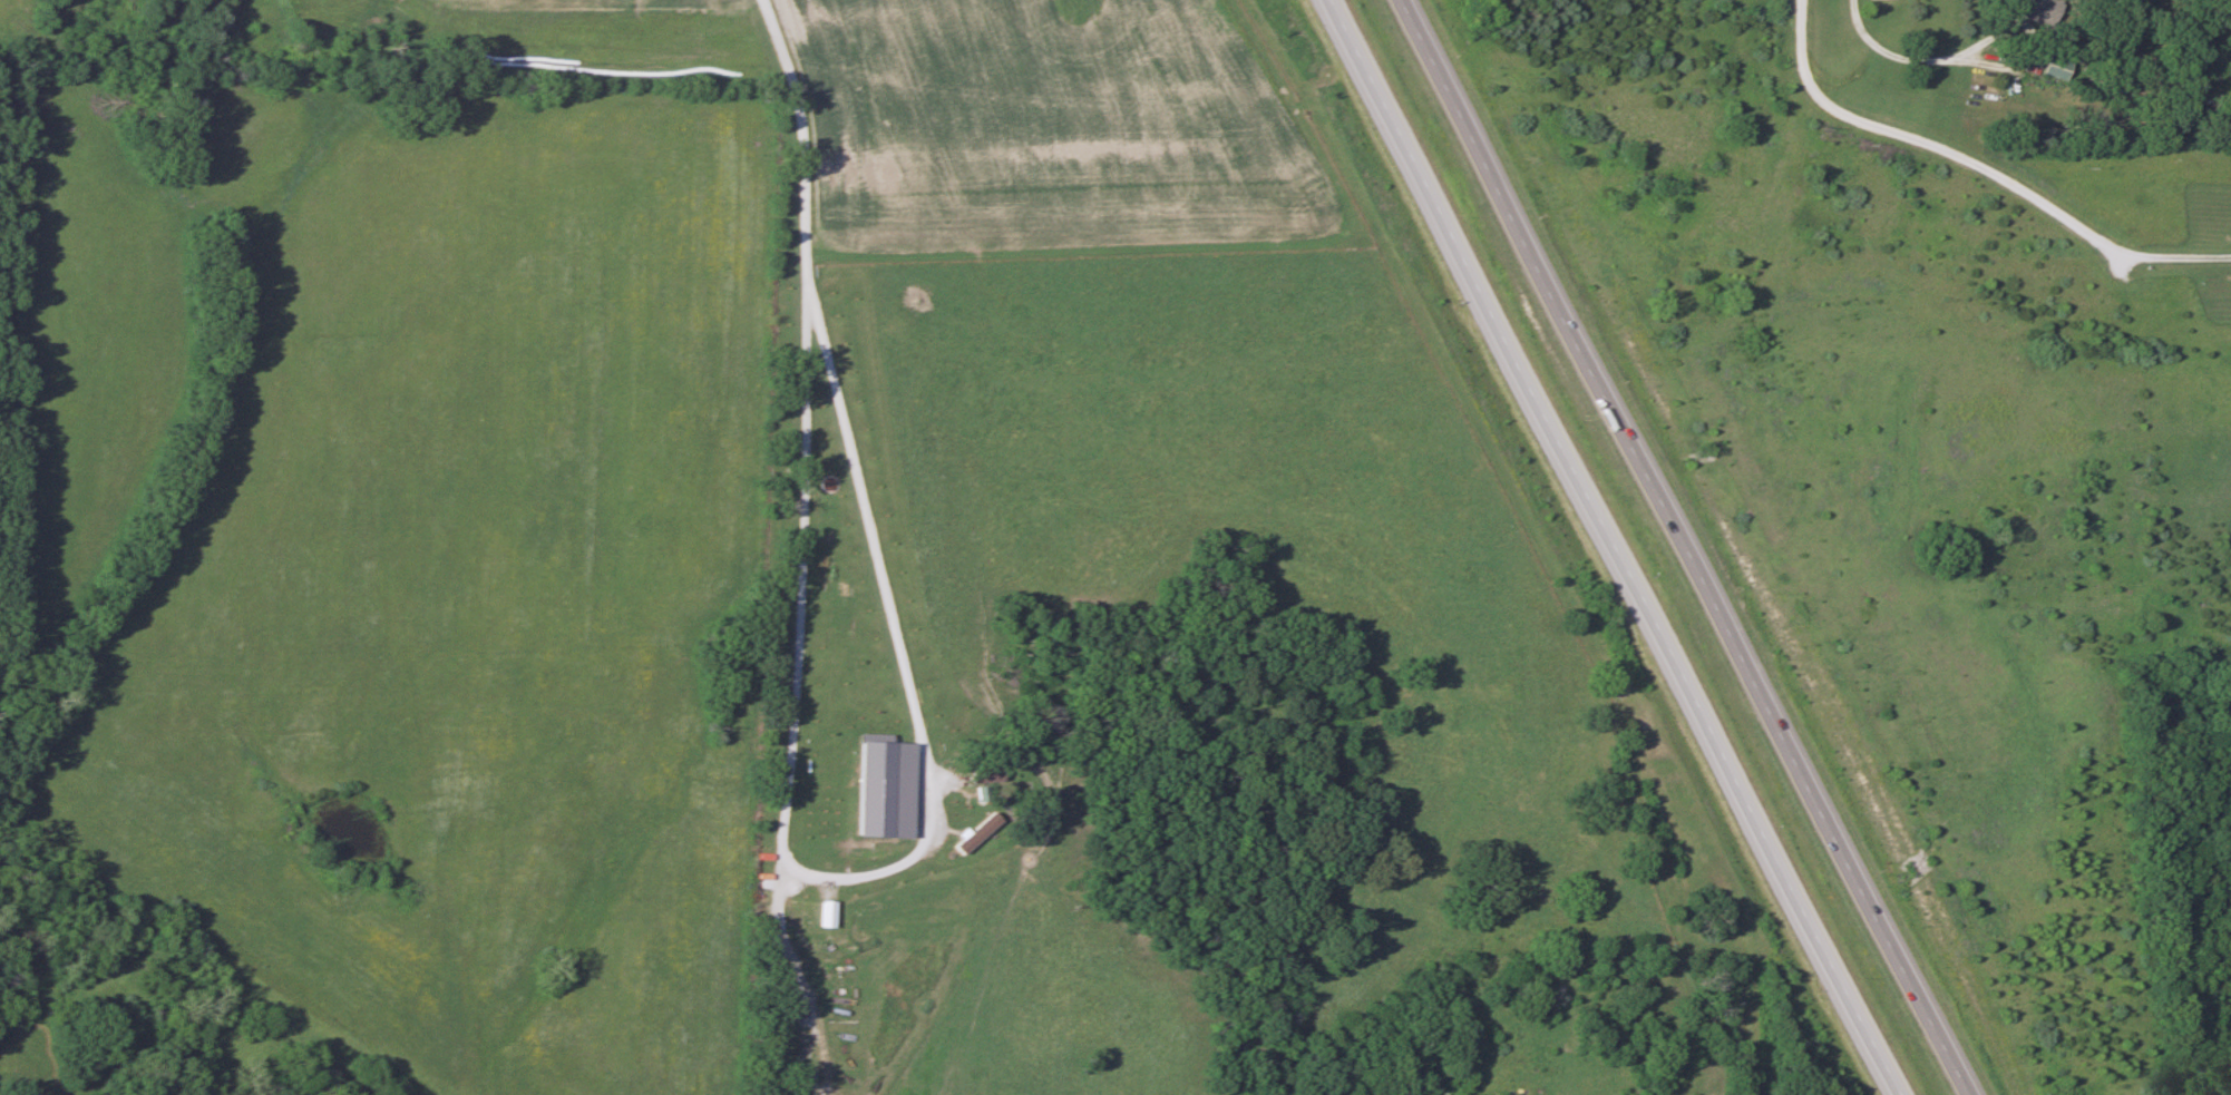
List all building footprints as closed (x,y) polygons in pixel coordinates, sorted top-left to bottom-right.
[(2038,0),(2016,0),(2012,9),(2033,16),(2038,0)]
